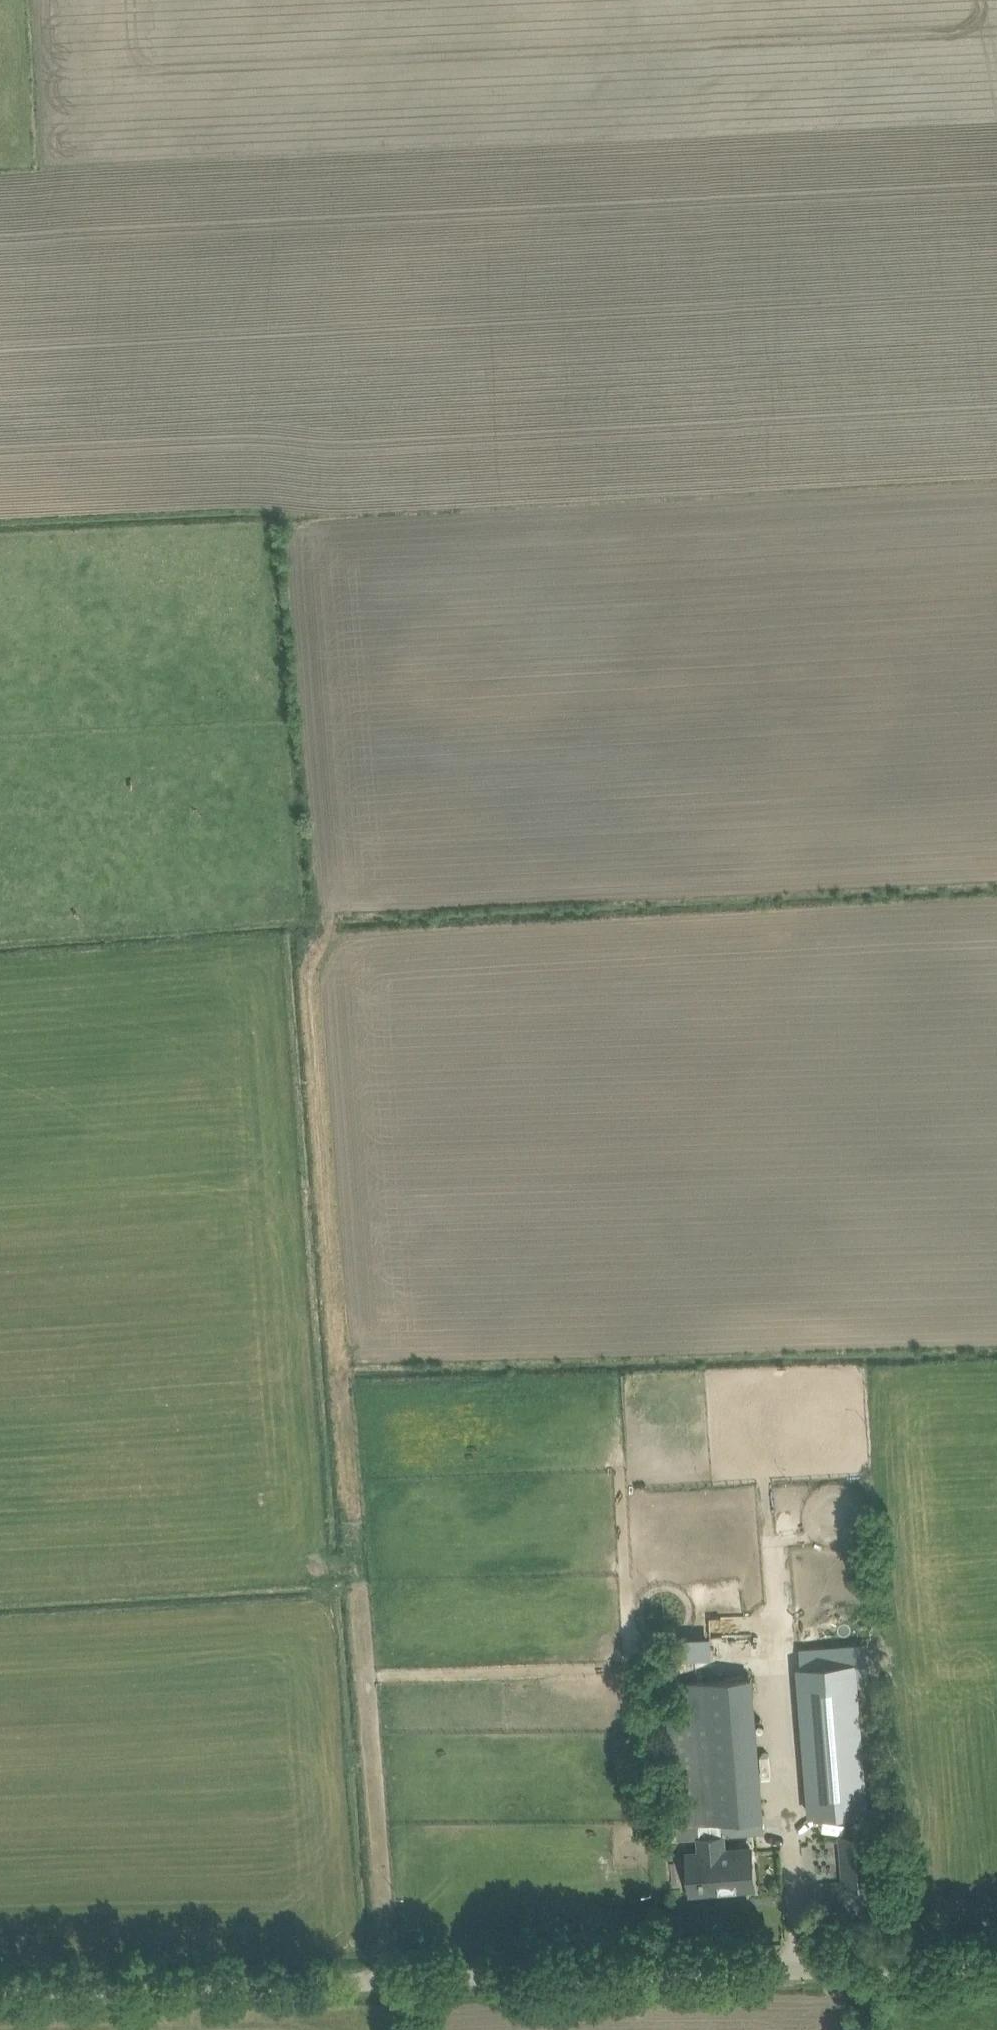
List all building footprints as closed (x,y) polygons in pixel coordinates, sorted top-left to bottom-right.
[(867,1665),(890,1664),(890,1620),(866,1621),(867,1665)] [(800,1684),(857,1679),(854,1648),(819,1651),(820,1664),(798,1666),(800,1684)] [(752,1677),(667,1684),(679,1838),(701,1837),(715,1836),(714,1824),(722,1823),(721,1820),(763,1816),(752,1677)] [(857,1679),(800,1684),(810,1814),(867,1810),(857,1679)] [(715,1836),(701,1837),(704,1873),(702,1873),(702,1881),(704,1881),(705,1892),(736,1889),(735,1886),(741,1885),(741,1883),(749,1882),(750,1885),(755,1884),(752,1849),(724,1852),(722,1823),(714,1824),(715,1836)] [(877,1881),(873,1831),(841,1834),(845,1884),(877,1881)]
